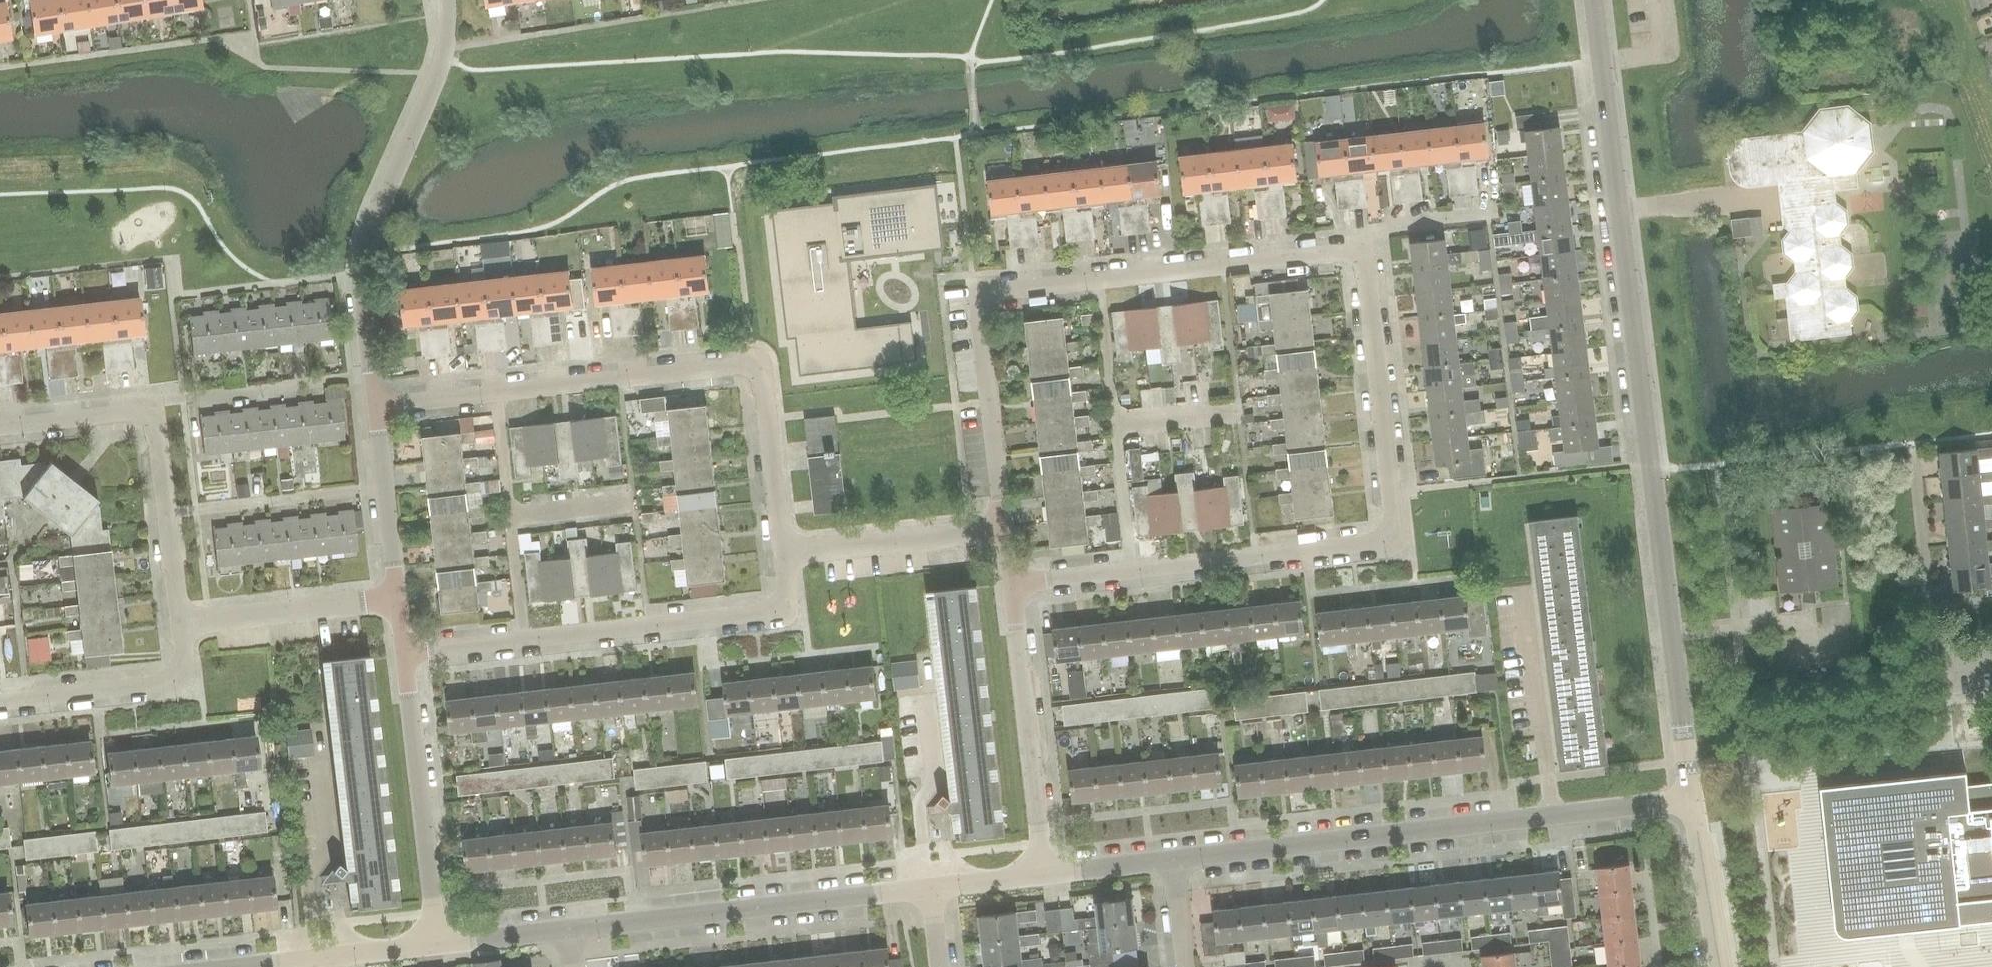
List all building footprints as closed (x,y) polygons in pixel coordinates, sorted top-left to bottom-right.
[(58,0),(30,0),(35,34),(63,30),(58,0)] [(87,0),(58,0),(63,30),(91,25),(87,0)] [(115,0),(87,0),(91,25),(119,21),(115,0)] [(144,0),(115,0),(119,21),(146,16),(144,0)] [(172,0),(144,0),(146,16),(174,12),(172,0)] [(174,12),(202,7),(201,0),(172,0),(174,12)] [(11,38),(6,3),(0,4),(0,40),(11,38)] [(265,16),(257,17),(259,30),(267,29),(265,16)] [(321,28),(332,27),(330,16),(319,17),(321,28)] [(507,30),(518,29),(517,19),(506,20),(507,30)] [(109,38),(111,49),(124,48),(122,36),(109,38)] [(1328,110),(1336,119),(1343,118),(1341,94),(1327,96),(1328,110)] [(1282,105),(1282,119),(1296,118),(1296,104),(1282,105)] [(1847,214),(1837,205),(1835,192),(1858,189),(1857,175),(1874,153),(1870,126),(1849,108),(1822,112),(1804,133),(1805,134),(1728,143),(1728,142),(1727,142),(1731,172),(1732,175),(1733,179),(1736,182),(1739,185),(1742,187),(1746,188),(1749,188),(1753,188),(1753,186),(1787,182),(1789,201),(1783,208),(1786,226),(1792,231),(1784,242),(1786,254),(1796,262),(1798,274),(1790,284),(1775,285),(1776,298),(1787,297),(1792,341),(1852,334),(1851,322),(1859,311),(1858,299),(1847,291),(1846,279),(1854,269),(1852,256),(1842,248),(1840,236),(1849,226),(1847,214)] [(1563,152),(1560,126),(1548,128),(1545,112),(1517,116),(1518,130),(1527,129),(1530,156),(1563,152)] [(1485,121),(1457,125),(1465,195),(1479,194),(1475,158),(1489,157),(1485,121)] [(1078,135),(1085,143),(1092,143),(1090,125),(1077,126),(1078,135)] [(1465,195),(1457,125),(1429,128),(1433,163),(1447,162),(1451,197),(1465,195)] [(1420,165),(1433,163),(1429,128),(1401,131),(1409,202),(1424,200),(1420,165)] [(1409,202),(1401,131),(1373,134),(1377,170),(1391,168),(1395,203),(1409,202)] [(1511,143),(1510,133),(1498,134),(1499,144),(1511,143)] [(1364,171),(1377,170),(1373,134),(1345,138),(1353,208),(1368,207),(1364,171)] [(1353,208),(1345,138),(1317,141),(1321,176),(1336,174),(1340,210),(1353,208)] [(1284,181),(1298,179),(1294,144),(1265,147),(1274,218),(1288,216),(1284,181)] [(1274,218),(1265,147),(1237,150),(1242,186),(1255,184),(1259,219),(1274,218)] [(1228,187),(1242,186),(1237,150),(1209,153),(1218,224),(1232,222),(1228,187)] [(1567,176),(1563,152),(1530,156),(1533,180),(1567,176)] [(1218,224),(1209,153),(1181,157),(1185,192),(1199,190),(1204,226),(1218,224)] [(1148,196),(1162,195),(1158,159),(1130,163),(1138,233),(1152,232),(1148,196)] [(1138,233),(1130,163),(1102,166),(1106,201),(1119,200),(1123,235),(1138,233)] [(1092,203),(1106,201),(1102,166),(1074,169),(1082,240),(1096,238),(1092,203)] [(1082,240),(1074,169),(1046,173),(1050,208),(1064,206),(1068,242),(1082,240)] [(1516,182),(1515,172),(1503,173),(1503,183),(1516,182)] [(1036,209),(1050,208),(1046,173),(1018,176),(1026,246),(1040,245),(1036,209)] [(1026,246),(1018,176),(990,179),(994,214),(1008,213),(1012,248),(1026,246)] [(1570,201),(1567,176),(1533,180),(1536,205),(1570,201)] [(1517,193),(1516,182),(1503,183),(1504,194),(1517,193)] [(836,203),(773,210),(788,339),(797,338),(801,375),(905,363),(905,362),(917,361),(914,334),(913,334),(915,344),(903,345),(900,323),(858,328),(850,259),(916,251),(914,241),(932,238),(931,234),(932,234),(928,201),(926,187),(902,190),(836,198),(836,203)] [(1573,225),(1570,201),(1536,205),(1539,229),(1573,225)] [(733,245),(727,210),(711,213),(718,248),(733,245)] [(1752,219),(1733,221),(1734,237),(1754,235),(1752,219)] [(674,229),(673,220),(665,221),(666,229),(674,229)] [(1521,231),(1520,221),(1508,223),(1509,233),(1521,231)] [(1521,231),(1522,242),(1540,240),(1542,254),(1576,250),(1573,225),(1539,229),(1521,231)] [(1522,242),(1521,231),(1509,233),(1511,244),(1522,242)] [(1509,233),(1495,234),(1496,248),(1511,246),(1511,244),(1509,233)] [(1448,254),(1446,239),(1412,243),(1415,268),(1449,264),(1449,265),(1463,263),(1462,252),(1448,254)] [(484,267),(511,266),(510,240),(482,241),(484,267)] [(1492,259),(1491,249),(1479,250),(1480,261),(1492,259)] [(456,266),(467,264),(465,250),(455,251),(456,266)] [(1579,275),(1576,250),(1542,254),(1545,278),(1579,275)] [(696,293),(710,292),(706,255),(678,258),(686,329),(700,327),(696,293)] [(423,270),(421,256),(408,258),(410,272),(423,270)] [(686,329),(678,258),(650,262),(654,298),(668,297),(672,331),(686,329)] [(1493,270),(1492,259),(1480,261),(1481,271),(1493,270)] [(640,300),(654,298),(650,262),(622,265),(630,335),(644,334),(640,300)] [(1452,289),(1449,265),(1449,264),(1415,268),(1418,293),(1452,289)] [(162,265),(151,266),(154,290),(165,289),(162,265)] [(630,335),(622,265),(594,268),(598,304),(612,303),(616,337),(630,335)] [(574,311),(587,310),(583,278),(571,279),(570,271),(542,274),(550,345),(564,343),(560,309),(573,307),(574,311)] [(1512,282),(1511,273),(1499,274),(1501,284),(1512,282)] [(550,345),(542,274),(514,277),(518,314),(532,312),(536,346),(550,345)] [(1582,299),(1579,275),(1545,278),(1548,303),(1582,299)] [(504,315),(518,314),(514,277),(486,280),(494,351),(508,349),(504,315)] [(1271,294),(1258,296),(1260,320),(1274,319),(1274,318),(1312,314),(1309,289),(1307,289),(1300,290),(1298,278),(1271,282),(1272,293),(1271,293),(1271,294)] [(494,351),(486,280),(458,283),(462,320),(476,318),(480,353),(494,351)] [(1514,293),(1512,282),(1501,284),(1502,295),(1514,293)] [(449,322),(462,320),(458,283),(430,287),(438,357),(453,356),(449,322)] [(438,357),(430,287),(402,290),(406,326),(420,325),(424,359),(438,357)] [(1454,313),(1452,289),(1418,293),(1421,317),(1454,313)] [(144,333),(142,316),(140,297),(112,301),(120,371),(134,370),(130,334),(144,333)] [(329,298),(301,301),(306,341),(334,338),(329,298)] [(1498,308),(1497,298),(1485,299),(1486,310),(1498,308)] [(1516,307),(1515,298),(1503,300),(1504,308),(1516,307)] [(1225,349),(1219,299),(1193,303),(1197,342),(1209,341),(1210,350),(1225,349)] [(1585,324),(1582,299),(1548,303),(1549,315),(1530,317),(1532,330),(1551,328),(1585,324)] [(120,371),(112,301),(84,304),(88,339),(102,338),(106,373),(120,371)] [(306,341),(301,301),(273,304),(278,344),(306,341)] [(1197,342),(1193,303),(1166,306),(1173,363),(1183,362),(1180,344),(1197,342)] [(75,341),(88,339),(84,304),(56,307),(65,378),(79,376),(75,341)] [(278,344),(273,304),(245,308),(250,348),(278,344)] [(1173,363),(1166,306),(1140,309),(1144,349),(1161,347),(1163,364),(1173,363)] [(65,378),(56,307),(29,310),(33,346),(46,344),(50,379),(65,378)] [(250,348),(245,308),(217,311),(222,351),(250,348)] [(1499,319),(1498,308),(1486,310),(1488,320),(1499,319)] [(1144,349),(1140,309),(1113,312),(1119,361),(1134,359),(1133,350),(1144,349)] [(19,347),(33,346),(29,310),(1,313),(9,384),(23,382),(19,347)] [(222,351),(217,311),(189,314),(194,354),(222,351)] [(1,313),(0,313),(0,385),(9,384),(1,313)] [(1095,323),(1094,313),(1082,315),(1083,325),(1095,323)] [(1457,338),(1456,325),(1467,324),(1466,313),(1454,314),(1454,313),(1421,317),(1424,342),(1457,338)] [(1260,321),(1246,323),(1247,332),(1275,329),(1277,344),(1315,339),(1312,314),(1274,318),(1274,319),(1260,320),(1260,321)] [(1067,342),(1064,317),(1026,321),(1029,346),(1067,342)] [(1518,331),(1517,321),(1505,322),(1506,333),(1518,331)] [(1588,348),(1585,324),(1551,328),(1532,330),(1528,331),(1529,342),(1552,339),(1554,352),(1588,348)] [(1519,342),(1518,331),(1506,333),(1507,344),(1519,342)] [(1460,362),(1457,338),(1424,342),(1426,366),(1460,362)] [(1277,344),(1263,345),(1264,355),(1278,354),(1280,368),(1266,370),(1318,364),(1315,339),(1277,344)] [(1070,367),(1069,352),(1082,351),(1081,341),(1067,342),(1029,346),(1032,371),(1070,367)] [(1263,345),(1248,347),(1249,357),(1264,355),(1263,345)] [(1504,358),(1503,348),(1490,349),(1492,359),(1504,358)] [(1591,373),(1588,348),(1554,352),(1556,367),(1545,369),(1547,378),(1557,377),(1591,373)] [(1505,369),(1504,358),(1492,359),(1493,370),(1505,369)] [(1463,387),(1461,375),(1476,374),(1475,361),(1460,362),(1426,366),(1429,391),(1463,387)] [(1211,381),(1209,363),(1197,364),(1200,383),(1211,381)] [(1321,389),(1318,364),(1266,370),(1267,380),(1281,378),(1283,393),(1269,395),(1321,389)] [(1073,392),(1071,377),(1085,376),(1084,366),(1070,367),(1032,371),(1035,396),(1073,392)] [(1524,380),(1523,370),(1511,372),(1512,382),(1524,380)] [(1493,384),(1507,382),(1506,373),(1492,375),(1493,384)] [(1594,397),(1591,373),(1557,377),(1560,401),(1594,397)] [(1525,392),(1524,380),(1512,382),(1513,393),(1525,392)] [(1166,388),(1168,402),(1176,401),(1174,387),(1166,388)] [(1466,412),(1464,400),(1463,387),(1429,391),(1432,415),(1466,412)] [(1321,389),(1269,395),(1269,399),(1270,405),(1284,403),(1285,418),(1285,419),(1324,414),(1321,389)] [(1076,417),(1074,402),(1088,400),(1087,390),(1073,392),(1035,396),(1037,421),(1090,415),(1076,417)] [(1123,405),(1132,404),(1131,395),(1122,396),(1123,405)] [(666,396),(641,399),(643,413),(656,411),(661,411),(667,410),(666,396)] [(1510,407),(1509,397),(1496,398),(1498,409),(1510,407)] [(1597,422),(1594,397),(1560,401),(1562,415),(1554,416),(1555,427),(1597,422)] [(341,398),(313,401),(317,441),(345,438),(341,398)] [(639,406),(639,399),(626,400),(627,408),(633,407),(639,406)] [(317,441),(313,401),(285,404),(289,444),(317,441)] [(289,444),(285,404),(257,408),(261,448),(289,444)] [(708,405),(694,406),(667,410),(661,411),(656,411),(657,421),(671,420),(672,434),(711,430),(708,405)] [(261,448),(257,408),(229,411),(233,451),(261,448)] [(1476,411),(1476,410),(1466,412),(1432,415),(1435,440),(1468,436),(1467,425),(1487,423),(1485,410),(1476,411)] [(233,451),(229,411),(200,414),(205,454),(233,451)] [(1326,439),(1324,414),(1285,419),(1285,418),(1271,419),(1273,429),(1286,428),(1288,443),(1274,444),(1274,445),(1326,439)] [(623,465),(618,415),(591,418),(596,458),(607,457),(608,466),(611,466),(623,465)] [(806,418),(809,447),(826,446),(827,455),(837,454),(833,416),(836,416),(836,415),(806,418)] [(1079,442),(1077,427),(1091,425),(1090,415),(1037,421),(1040,446),(1093,440),(1079,442)] [(596,458),(591,418),(564,421),(571,479),(581,478),(579,460),(596,458)] [(1530,430),(1529,419),(1517,421),(1518,432),(1530,430)] [(571,479),(564,421),(538,425),(542,464),(559,462),(561,480),(571,479)] [(1600,447),(1597,422),(1555,427),(1550,428),(1551,441),(1565,439),(1566,450),(1554,452),(1556,466),(1590,462),(1589,449),(1600,447)] [(542,464),(538,425),(511,428),(517,477),(532,475),(531,466),(542,464)] [(1539,446),(1537,429),(1530,430),(1518,432),(1520,448),(1539,446)] [(476,432),(477,442),(478,444),(495,442),(494,430),(476,432)] [(713,455),(711,430),(672,434),(672,435),(658,436),(660,446),(673,445),(675,459),(713,455)] [(424,437),(427,462),(465,458),(463,443),(477,442),(476,432),(462,433),(424,437)] [(1468,436),(1435,440),(1438,465),(1449,464),(1451,479),(1487,475),(1484,449),(1470,451),(1468,436)] [(1329,464),(1326,439),(1274,445),(1275,454),(1289,453),(1291,467),(1277,469),(1277,470),(1329,464)] [(1082,466),(1080,452),(1094,450),(1093,440),(1040,446),(1043,472),(1082,467),(1082,466)] [(1174,453),(1183,452),(1182,440),(1172,441),(1174,453)] [(841,453),(837,454),(827,455),(826,446),(809,447),(810,457),(809,457),(816,514),(848,510),(841,453)] [(1943,476),(1980,472),(1980,471),(1978,459),(1991,457),(1991,447),(1941,452),(1943,476)] [(1140,449),(1131,450),(1134,481),(1144,480),(1140,449)] [(716,480),(713,455),(675,459),(661,461),(662,471),(676,469),(678,484),(716,480)] [(465,458),(427,462),(429,487),(468,483),(466,468),(480,467),(479,457),(465,458)] [(51,461),(21,465),(20,458),(0,461),(0,519),(5,518),(3,499),(23,497),(51,461)] [(99,500),(51,461),(23,497),(71,535),(96,503),(99,500)] [(1332,489),(1329,464),(1277,470),(1278,479),(1292,477),(1294,492),(1280,494),(1280,495),(1332,489)] [(611,466),(612,479),(625,477),(623,465),(611,466)] [(1085,491),(1083,476),(1097,474),(1096,465),(1082,466),(1082,467),(1043,472),(1046,497),(1099,491),(1099,490),(1085,491)] [(1980,471),(1980,472),(1943,476),(1945,499),(1982,495),(1982,494),(1981,482),(1991,481),(1991,470),(1980,471)] [(1219,527),(1214,487),(1197,489),(1195,472),(1185,473),(1192,530),(1219,527)] [(1192,530),(1185,473),(1176,474),(1178,491),(1161,493),(1166,533),(1192,530)] [(1245,524),(1240,475),(1224,477),(1225,486),(1214,487),(1219,527),(1245,524)] [(294,488),(293,478),(282,479),(283,489),(294,488)] [(502,492),(500,479),(485,481),(487,494),(502,492)] [(719,505),(716,480),(678,484),(664,486),(665,496),(679,494),(681,509),(719,505)] [(471,508),(469,493),(483,491),(482,481),(468,483),(429,487),(432,512),(485,506),(471,508)] [(534,494),(533,483),(521,484),(522,496),(534,494)] [(249,497),(248,485),(238,486),(239,498),(249,497)] [(1166,533),(1161,493),(1150,495),(1149,485),(1133,487),(1139,536),(1166,533)] [(1809,490),(1811,504),(1835,501),(1833,487),(1809,490)] [(1335,514),(1332,489),(1280,495),(1281,504),(1295,502),(1297,519),(1335,514)] [(1087,516),(1086,501),(1100,500),(1099,491),(1046,497),(1049,522),(1102,516),(1101,514),(1087,516)] [(1982,494),(1982,495),(1945,499),(1948,521),(1984,518),(1984,517),(1983,505),(1991,504),(1991,493),(1982,494)] [(100,506),(96,503),(71,535),(73,555),(111,550),(109,529),(102,529),(100,506)] [(1835,553),(1840,553),(1836,519),(1832,519),(1830,503),(1773,509),(1781,592),(1838,586),(1835,553)] [(722,530),(719,505),(681,509),(683,534),(669,535),(669,536),(722,530)] [(486,516),(485,506),(432,512),(435,538),(487,532),(487,531),(473,532),(472,518),(486,516)] [(353,510),(325,513),(330,553),(358,550),(353,510)] [(656,522),(655,512),(643,513),(644,523),(656,522)] [(330,553),(325,513),(297,516),(302,556),(330,553)] [(364,526),(362,514),(354,515),(355,527),(364,526)] [(1117,514),(1102,516),(1103,524),(1103,527),(1119,525),(1117,514)] [(1560,770),(1610,764),(1579,515),(1530,521),(1560,770)] [(302,556),(297,516),(269,519),(274,559),(302,556)] [(1090,542),(1089,526),(1103,524),(1102,516),(1049,522),(1052,547),(1090,542)] [(1984,517),(1984,518),(1948,521),(1950,544),(1987,541),(1987,540),(1985,528),(1991,527),(1991,517),(1984,517)] [(274,559),(269,519),(241,523),(246,563),(274,559)] [(246,563),(241,523),(213,526),(218,566),(246,563)] [(725,555),(722,530),(669,536),(670,545),(684,543),(686,558),(672,560),(672,561),(725,555)] [(475,542),(488,541),(487,532),(435,538),(438,563),(490,557),(490,556),(476,557),(475,542)] [(611,593),(607,553),(590,555),(588,538),(578,539),(585,596),(611,593)] [(585,596),(578,539),(569,540),(571,557),(554,559),(558,599),(585,596)] [(1987,540),(1987,541),(1950,544),(1952,567),(1989,564),(1989,563),(1988,551),(1991,550),(1991,540),(1987,540)] [(618,552),(607,553),(611,593),(638,590),(632,541),(617,543),(618,552)] [(111,550),(73,555),(59,556),(60,566),(74,565),(76,580),(114,575),(111,550)] [(558,599),(554,559),(542,561),(541,552),(526,553),(532,602),(558,599)] [(727,580),(725,555),(672,561),(673,570),(687,568),(689,585),(693,584),(716,582),(727,580)] [(479,582),(477,567),(491,565),(490,557),(438,563),(441,588),(493,582),(493,580),(479,582)] [(1991,573),(1991,563),(1989,563),(1989,564),(1952,567),(1955,591),(1991,587),(1990,574),(1991,573)] [(18,567),(19,581),(29,580),(27,566),(18,567)] [(114,575),(76,580),(62,581),(63,591),(77,590),(79,605),(117,600),(114,575)] [(482,609),(480,592),(494,590),(493,582),(441,588),(444,613),(482,609)] [(716,582),(693,584),(694,596),(717,594),(716,582)] [(929,591),(953,799),(945,793),(939,800),(947,806),(948,812),(955,811),(958,840),(1007,834),(997,749),(978,585),(929,591)] [(1487,634),(1483,594),(1455,597),(1459,629),(1470,627),(1471,636),(1487,634)] [(1459,629),(1455,597),(1428,600),(1432,632),(1459,629)] [(117,600),(79,605),(65,606),(66,616),(80,614),(82,629),(120,625),(117,600)] [(1432,632),(1428,600),(1401,603),(1404,635),(1432,632)] [(1301,601),(1277,603),(1280,635),(1305,633),(1301,601)] [(1280,635),(1277,603),(1252,606),(1256,638),(1280,635)] [(1404,635),(1401,603),(1373,606),(1377,638),(1404,635)] [(1256,638),(1252,606),(1227,609),(1231,641),(1256,638)] [(1377,638),(1373,606),(1346,609),(1350,641),(1347,642),(1348,656),(1358,655),(1357,641),(1377,638)] [(1231,641),(1227,609),(1203,612),(1206,644),(1231,641)] [(1350,641),(1346,609),(1319,612),(1323,644),(1347,642),(1350,641)] [(1206,644),(1203,612),(1178,615),(1182,647),(1206,644)] [(1182,647),(1178,615),(1153,618),(1157,650),(1182,647)] [(1157,650),(1153,618),(1129,620),(1132,652),(1157,650)] [(1132,652),(1129,620),(1104,623),(1108,655),(1132,652)] [(1108,655),(1104,623),(1079,626),(1083,658),(1108,655)] [(120,625),(82,629),(68,631),(69,641),(83,639),(85,655),(123,651),(120,625)] [(1083,658),(1079,626),(1055,629),(1058,661),(1083,658)] [(26,636),(27,659),(49,658),(48,635),(26,636)] [(322,660),(346,868),(338,863),(332,870),(340,876),(341,882),(347,881),(351,909),(400,904),(371,654),(322,660)] [(921,688),(919,660),(893,662),(896,689),(921,688)] [(874,665),(849,668),(853,700),(877,698),(874,665)] [(1389,676),(1401,675),(1400,665),(1389,666),(1389,676)] [(853,700),(849,668),(824,671),(828,703),(853,700)] [(1085,670),(1069,672),(1072,698),(1088,696),(1085,670)] [(828,703),(824,671),(799,674),(803,706),(828,703)] [(695,672),(671,675),(674,707),(699,704),(695,672)] [(1477,682),(1476,672),(1464,673),(1465,683),(1477,682)] [(1465,683),(1464,673),(1437,676),(1438,686),(1452,684),(1465,683)] [(803,706),(799,674),(775,677),(778,709),(803,706)] [(674,707),(671,675),(646,678),(650,710),(674,707)] [(1438,686),(1437,676),(1410,679),(1411,689),(1428,687),(1438,686)] [(778,709),(775,677),(750,680),(754,712),(778,709)] [(650,710),(646,678),(621,680),(625,713),(650,710)] [(1411,689),(1410,679),(1382,683),(1383,692),(1403,690),(1411,689)] [(625,713),(621,680),(597,683),(600,715),(625,713)] [(754,712),(750,680),(725,683),(727,698),(729,715),(754,712)] [(1477,682),(1465,683),(1452,684),(1453,694),(1478,692),(1477,682)] [(600,715),(597,683),(572,686),(576,718),(600,715)] [(1383,692),(1382,683),(1355,686),(1356,696),(1378,693),(1383,692)] [(1452,684),(1438,686),(1428,687),(1429,697),(1453,694),(1452,684)] [(576,718),(572,686),(547,689),(551,721),(576,718)] [(1356,696),(1355,686),(1320,690),(1321,700),(1329,699),(1354,696),(1356,696)] [(1219,687),(1211,688),(1213,698),(1220,697),(1219,687)] [(1429,697),(1428,687),(1411,689),(1403,690),(1404,700),(1429,697)] [(1213,698),(1211,688),(1187,691),(1188,701),(1213,698)] [(551,721),(547,689),(523,692),(526,724),(551,721)] [(1403,690),(1383,692),(1378,693),(1379,703),(1404,700),(1403,690)] [(1188,701),(1187,691),(1162,694),(1163,704),(1164,704),(1188,701)] [(1306,691),(1287,694),(1288,704),(1307,701),(1306,691)] [(526,724),(523,692),(498,694),(502,727),(526,724)] [(1378,693),(1356,696),(1354,696),(1355,706),(1379,703),(1378,693)] [(502,727),(498,694),(473,697),(477,729),(502,727)] [(1163,704),(1162,694),(1138,697),(1139,707),(1163,704)] [(1288,704),(1287,694),(1262,696),(1263,706),(1280,704),(1288,704)] [(1263,706),(1262,696),(1234,700),(1235,710),(1255,707),(1263,706)] [(1355,706),(1354,696),(1329,699),(1330,709),(1355,706)] [(477,729),(473,697),(449,700),(452,732),(477,729)] [(1139,707),(1138,697),(1113,700),(1114,710),(1139,707)] [(1221,707),(1220,697),(1213,698),(1188,701),(1189,711),(1221,707)] [(729,715),(727,698),(709,700),(708,700),(711,719),(712,737),(731,734),(729,715)] [(1330,709),(1329,699),(1321,700),(1322,710),(1330,709)] [(1114,710),(1113,700),(1088,702),(1089,712),(1114,710)] [(1189,711),(1188,701),(1164,704),(1165,714),(1189,711)] [(1307,701),(1288,704),(1280,704),(1281,714),(1308,711),(1307,701)] [(1089,712),(1088,702),(1064,705),(1065,715),(1089,712)] [(1165,714),(1164,704),(1163,704),(1139,707),(1140,717),(1165,714)] [(1280,704),(1263,706),(1255,707),(1256,717),(1281,714),(1280,704)] [(1139,707),(1114,710),(1115,719),(1140,717),(1139,707)] [(1256,717),(1255,707),(1235,710),(1236,720),(1256,717)] [(1114,710),(1089,712),(1090,722),(1115,719),(1114,710)] [(1090,722),(1089,712),(1065,715),(1066,725),(1090,722)] [(897,758),(893,727),(881,728),(882,741),(883,745),(884,751),(884,756),(885,760),(897,758)] [(314,757),(311,729),(286,731),(289,760),(314,757)] [(231,738),(235,770),(237,789),(247,788),(245,769),(260,768),(256,735),(231,738)] [(1483,736),(1458,739),(1462,771),(1487,768),(1483,736)] [(235,770),(231,738),(207,741),(210,773),(235,770)] [(1462,771),(1458,739),(1434,741),(1438,773),(1462,771)] [(90,740),(66,743),(69,775),(94,772),(90,740)] [(210,773),(207,741),(182,744),(186,776),(210,773)] [(883,745),(882,741),(858,744),(859,754),(884,751),(883,745)] [(1438,773),(1434,741),(1409,744),(1413,776),(1438,773)] [(69,775),(66,743),(41,746),(45,778),(69,775)] [(186,776),(182,744),(157,747),(161,779),(186,776)] [(859,754),(858,744),(833,747),(834,757),(859,754)] [(1413,776),(1409,744),(1385,747),(1385,751),(1388,779),(1413,776)] [(45,778),(41,746),(16,749),(20,781),(45,778)] [(161,779),(157,747),(133,750),(136,782),(161,779)] [(834,757),(833,747),(808,750),(809,760),(810,759),(834,757)] [(1388,779),(1385,751),(1385,747),(1360,750),(1364,782),(1388,779)] [(16,749),(0,751),(0,783),(20,781),(16,749)] [(136,782),(133,750),(108,753),(112,785),(136,782)] [(809,760),(808,750),(783,752),(785,762),(809,760)] [(1364,782),(1360,750),(1335,753),(1339,785),(1364,782)] [(884,756),(884,751),(859,754),(860,764),(885,761),(884,756)] [(785,762),(783,752),(759,755),(760,765),(785,762)] [(1219,752),(1195,755),(1198,787),(1223,784),(1219,752)] [(1339,785),(1335,753),(1311,756),(1314,788),(1339,785)] [(859,754),(834,757),(835,767),(860,764),(859,754)] [(760,765),(759,755),(726,759),(727,769),(736,768),(760,765)] [(1198,787),(1195,755),(1170,758),(1174,790),(1198,787)] [(1314,788),(1311,756),(1286,759),(1290,791),(1314,788)] [(835,767),(834,757),(810,759),(811,769),(835,767)] [(614,768),(613,758),(605,759),(606,769),(614,768)] [(1174,790),(1170,758),(1145,761),(1149,793),(1174,790)] [(605,759),(581,762),(582,771),(583,771),(606,769),(605,759)] [(811,769),(810,759),(809,760),(785,762),(786,772),(811,769)] [(1290,791),(1286,759),(1261,761),(1265,793),(1290,791)] [(707,761),(681,764),(682,774),(686,774),(708,771),(707,761)] [(1149,793),(1145,761),(1120,764),(1124,796),(1149,793)] [(1265,793),(1261,761),(1237,764),(1240,796),(1265,793)] [(582,771),(581,762),(556,764),(557,774),(558,774),(582,771)] [(785,762),(760,765),(762,775),(786,772),(785,762)] [(557,774),(556,764),(531,767),(532,777),(533,777),(557,774)] [(682,774),(681,764),(656,767),(657,777),(662,776),(682,774)] [(1124,796),(1120,764),(1096,767),(1099,799),(1124,796)] [(760,765),(736,768),(737,778),(762,775),(760,765)] [(892,777),(891,765),(880,766),(882,778),(892,777)] [(532,777),(531,767),(507,770),(508,780),(532,777)] [(657,777),(656,767),(635,769),(636,779),(657,777)] [(1099,799),(1096,767),(1071,769),(1075,801),(1099,799)] [(616,778),(614,768),(606,769),(583,771),(584,781),(616,778)] [(737,778),(736,768),(727,769),(729,779),(737,778)] [(508,780),(507,770),(482,773),(483,783),(484,783),(508,780)] [(583,771),(582,771),(558,774),(559,784),(584,781),(583,771)] [(709,781),(708,771),(686,774),(688,783),(709,781)] [(1968,785),(1967,772),(1821,787),(1835,925),(1836,929),(1838,932),(1841,934),(1844,936),(1847,937),(1851,937),(1916,930),(1959,925),(1991,922),(1991,782),(1968,785)] [(483,783),(482,773),(458,776),(459,785),(483,783)] [(558,774),(557,774),(533,777),(534,787),(559,784),(558,774)] [(686,774),(682,774),(662,776),(663,786),(688,783),(686,774)] [(663,786),(662,776),(657,777),(636,779),(637,789),(663,786)] [(533,777),(532,777),(508,780),(510,790),(534,787),(533,777)] [(508,780),(484,783),(485,793),(510,790),(508,780)] [(485,793),(484,783),(483,783),(459,785),(460,795),(485,793)] [(644,820),(641,796),(628,797),(630,821),(644,820)] [(890,804),(865,807),(869,839),(893,836),(890,804)] [(869,839),(865,807),(840,810),(844,842),(869,839)] [(628,848),(624,810),(612,811),(614,822),(617,850),(628,848)] [(844,842),(840,810),(816,813),(819,845),(844,842)] [(265,811),(240,814),(241,824),(242,824),(266,821),(265,811)] [(819,845),(816,813),(791,816),(795,848),(819,845)] [(241,824),(240,814),(215,817),(217,827),(241,824)] [(795,848),(791,816),(766,818),(770,850),(795,848)] [(217,827),(215,817),(191,820),(192,830),(193,830),(217,827)] [(770,850),(766,818),(742,821),(745,853),(770,850)] [(192,830),(191,820),(166,823),(167,833),(168,833),(192,830)] [(268,831),(266,821),(242,824),(243,834),(268,831)] [(745,853),(742,821),(717,824),(721,856),(745,853)] [(617,854),(617,850),(614,822),(589,825),(592,857),(617,854)] [(167,833),(166,823),(141,826),(142,836),(143,836),(167,833)] [(242,824),(241,824),(217,827),(218,837),(243,834),(242,824)] [(721,856),(717,824),(692,827),(696,859),(721,856)] [(515,833),(514,825),(504,826),(505,834),(490,836),(494,868),(518,865),(515,833)] [(589,825),(564,828),(568,860),(592,857),(589,825)] [(142,836),(141,826),(109,829),(110,839),(119,838),(142,836)] [(9,827),(1,828),(2,838),(10,837),(9,827)] [(218,837),(217,827),(193,830),(194,840),(218,837)] [(696,859),(692,827),(668,830),(671,862),(696,859)] [(568,860),(564,828),(539,830),(543,862),(568,860)] [(194,840),(193,830),(192,830),(168,833),(169,843),(194,840)] [(494,868),(490,836),(489,836),(488,830),(480,831),(480,837),(465,839),(469,871),(494,868)] [(539,830),(515,833),(518,865),(543,862),(539,830)] [(671,862),(668,830),(643,833),(647,865),(671,862)] [(96,831),(76,833),(77,843),(97,841),(96,831)] [(77,843),(76,833),(51,836),(53,846),(69,844),(77,843)] [(169,843),(168,833),(167,833),(143,836),(144,846),(169,843)] [(272,836),(273,850),(287,848),(286,835),(272,836)] [(53,846),(51,836),(24,839),(25,849),(45,847),(53,846)] [(144,846),(143,836),(142,836),(119,838),(120,848),(144,846)] [(10,837),(2,838),(0,838),(0,848),(11,847),(10,837)] [(120,848),(119,838),(110,839),(112,849),(120,848)] [(97,841),(77,843),(69,844),(70,854),(98,851),(97,841)] [(69,844),(53,846),(45,847),(46,857),(70,854),(69,844)] [(46,857),(45,847),(25,849),(26,859),(46,857)] [(1598,868),(1601,893),(1633,889),(1630,865),(1598,868)] [(1563,902),(1563,898),(1560,879),(1559,870),(1534,873),(1538,905),(1539,915),(1549,914),(1548,904),(1563,902)] [(1538,905),(1534,873),(1510,876),(1513,908),(1538,905)] [(273,875),(248,878),(252,910),(276,907),(273,875)] [(1513,908),(1510,876),(1485,879),(1489,911),(1513,908)] [(1572,877),(1560,879),(1563,898),(1575,897),(1572,877)] [(252,910),(248,878),(223,881),(227,913),(252,910)] [(1489,911),(1485,879),(1461,882),(1464,914),(1489,911)] [(128,924),(125,892),(114,894),(112,881),(101,883),(102,895),(100,895),(104,927),(128,924)] [(227,913),(223,881),(199,884),(202,916),(227,913)] [(1464,914),(1461,882),(1436,885),(1440,917),(1441,925),(1451,924),(1450,915),(1464,914)] [(202,916),(199,884),(174,887),(178,919),(202,916)] [(1440,917),(1436,885),(1412,887),(1415,919),(1416,919),(1417,925),(1426,924),(1425,918),(1440,917)] [(178,919),(174,887),(149,890),(153,922),(178,919)] [(1415,919),(1412,887),(1387,890),(1391,922),(1390,922),(1391,928),(1401,927),(1401,921),(1415,919)] [(1636,914),(1633,889),(1601,893),(1604,918),(1636,914)] [(153,922),(149,890),(125,892),(128,924),(153,922)] [(1391,922),(1387,890),(1363,893),(1366,925),(1390,922),(1391,922)] [(0,893),(0,925),(12,924),(9,892),(0,893)] [(1366,925),(1363,893),(1338,896),(1342,928),(1366,925)] [(104,927),(100,895),(75,898),(79,930),(104,927)] [(1342,928),(1338,896),(1314,899),(1317,931),(1342,928)] [(1577,917),(1575,897),(1563,898),(1563,902),(1564,918),(1577,917)] [(79,930),(75,898),(51,901),(54,933),(79,930)] [(1100,927),(1135,923),(1133,898),(1097,903),(1099,917),(1074,919),(1073,908),(1061,909),(1063,931),(1079,929),(1089,928),(1100,927)] [(1317,931),(1314,899),(1289,901),(1293,934),(1295,946),(1304,945),(1302,932),(1317,931)] [(54,933),(51,901),(26,904),(30,936),(54,933)] [(1293,934),(1289,901),(1265,904),(1268,936),(1269,943),(1277,942),(1277,935),(1293,934)] [(1268,936),(1265,904),(1240,907),(1244,939),(1268,936)] [(1244,939),(1240,907),(1215,910),(1216,921),(1202,923),(1206,955),(1230,952),(1229,941),(1244,939)] [(1063,931),(1061,909),(1046,910),(1048,933),(1063,931)] [(1018,923),(1038,920),(1037,910),(1016,912),(981,916),(984,940),(1019,936),(1018,923)] [(1639,938),(1636,914),(1604,918),(1606,942),(1639,938)] [(1091,942),(1089,942),(1091,964),(1116,961),(1114,950),(1138,947),(1135,923),(1100,927),(1089,928),(1091,942)] [(1568,926),(1549,928),(1550,940),(1570,938),(1568,926)] [(1550,940),(1549,928),(1529,930),(1530,943),(1550,940)] [(1513,945),(1511,932),(1492,935),(1493,947),(1513,945)] [(1019,936),(984,940),(987,964),(1018,961),(1019,966),(1044,966),(1043,958),(1022,960),(1020,946),(1041,944),(1040,934),(1019,936)] [(1493,947),(1492,935),(1472,937),(1473,949),(1493,947)] [(1462,938),(1442,940),(1444,953),(1463,950),(1462,938)] [(1570,938),(1550,940),(1551,949),(1571,946),(1570,938)] [(1641,963),(1639,938),(1606,942),(1609,966),(1641,963)] [(1444,953),(1442,940),(1423,943),(1424,955),(1444,953)] [(1415,956),(1413,943),(1394,945),(1395,958),(1415,956)] [(1395,958),(1394,945),(1374,948),(1375,961),(1395,958)] [(1572,962),(1571,946),(1551,949),(1553,964),(1572,962)] [(890,959),(888,947),(864,950),(866,966),(891,966),(890,959)] [(1366,962),(1365,949),(1345,951),(1346,964),(1366,962)] [(864,950),(839,953),(841,966),(866,966),(864,950)] [(1346,964),(1345,951),(1325,953),(1326,966),(1346,964)] [(1484,966),(1517,966),(1515,952),(1483,956),(1484,966)] [(839,953),(815,956),(816,966),(841,966),(839,953)] [(1315,955),(1296,957),(1297,966),(1317,966),(1315,955)] [(815,956),(790,959),(791,966),(816,966),(815,956)] [(1296,957),(1275,959),(1276,966),(1297,966),(1296,957)] [(790,959),(765,961),(766,966),(791,966),(790,959)]
